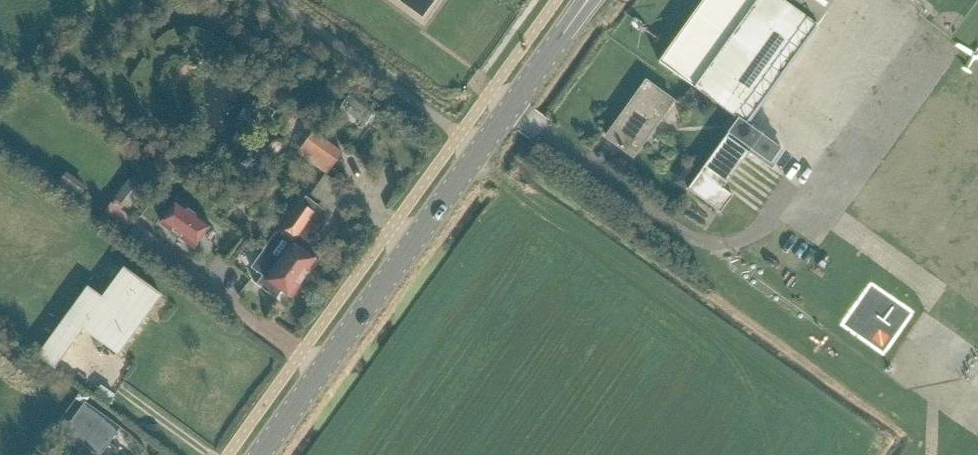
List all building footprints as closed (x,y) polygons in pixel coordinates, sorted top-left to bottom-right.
[(422,17),(435,0),(399,0),(422,17)] [(817,24),(783,0),(703,0),(659,61),(739,119),(690,189),(722,212),(734,195),(724,188),(750,152),(770,166),(783,147),(748,122),(818,25),(817,24)] [(817,24),(834,0),(783,0),(817,24)] [(606,137),(612,142),(633,157),(667,110),(673,101),(646,82),(624,113),(606,137)] [(691,88),(681,103),(690,110),(701,95),(691,88)] [(265,142),(264,145),(265,147),(267,150),(269,151),(271,152),(274,153),(277,152),(279,150),(281,148),(282,145),(281,142),(280,140),(278,137),(276,136),(273,135),(270,136),(268,137),(266,139),(265,142)] [(319,136),(309,151),(332,168),(342,153),(319,136)] [(688,163),(683,170),(689,179),(691,181),(698,171),(688,163)] [(66,172),(55,188),(76,203),(87,186),(66,172)] [(275,233),(263,250),(278,260),(304,279),(317,261),(312,258),(321,246),(313,241),(332,215),(319,205),(306,196),(301,203),(280,232),(275,233)] [(178,201),(161,224),(194,247),(210,224),(178,201)] [(263,250),(251,267),(263,275),(257,283),(255,282),(255,283),(276,299),(282,290),(292,297),(304,279),(278,260),(263,250)] [(142,283),(123,270),(103,298),(100,302),(115,312),(116,311),(120,314),(142,283)] [(161,296),(142,283),(120,314),(138,327),(161,296)] [(89,289),(80,301),(96,313),(84,330),(94,338),(93,340),(93,344),(98,347),(102,346),(103,344),(119,355),(138,327),(120,314),(116,311),(115,312),(100,302),(103,298),(89,289)] [(80,301),(67,319),(40,356),(57,368),(84,330),(96,313),(80,301)] [(75,417),(110,442),(120,427),(85,403),(75,417)] [(75,417),(64,431),(98,454),(100,454),(110,442),(75,417)]
